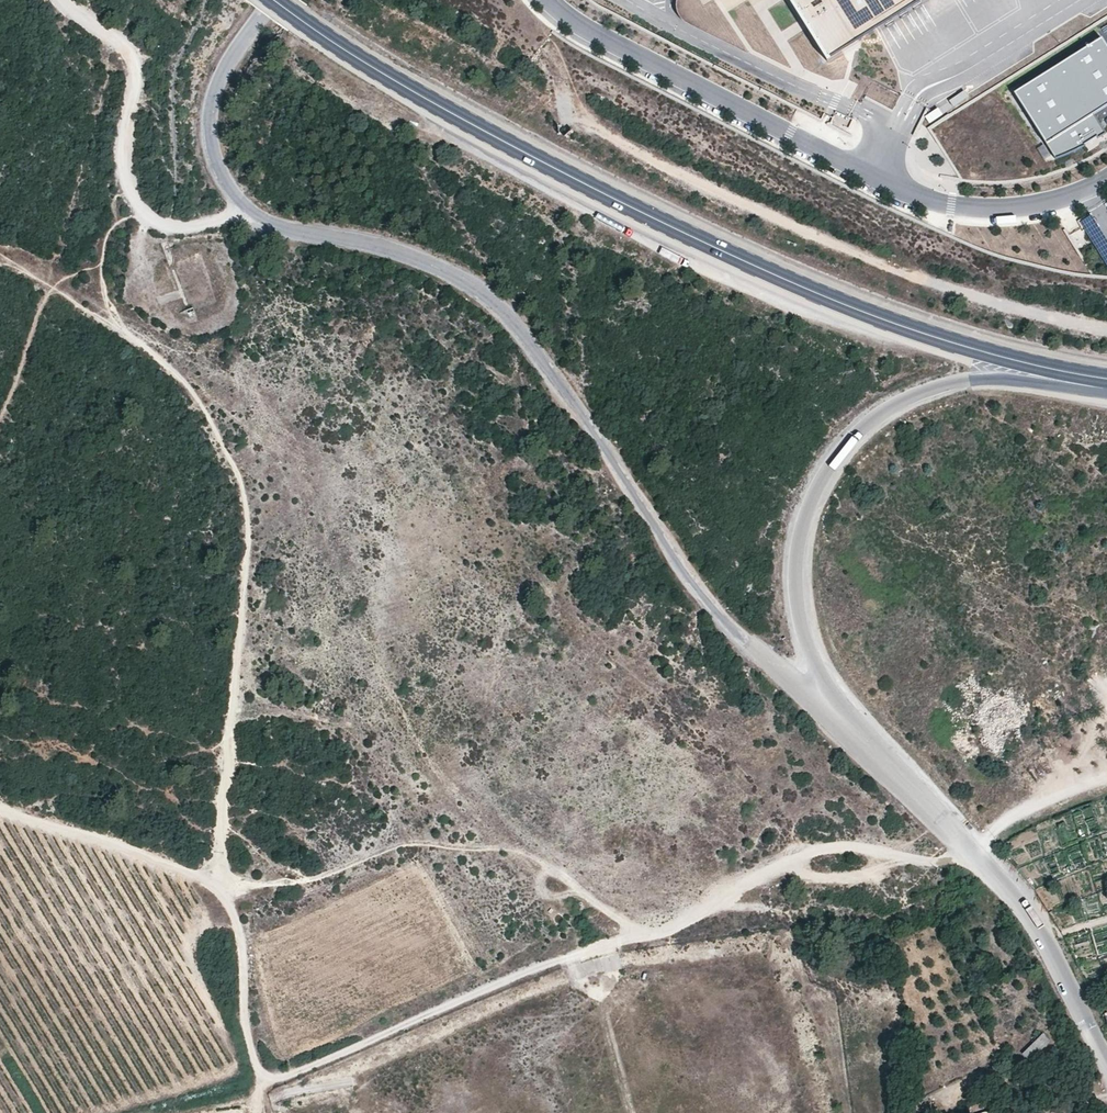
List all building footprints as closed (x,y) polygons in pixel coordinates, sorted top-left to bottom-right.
[(829,62),(927,0),(791,0),(829,62)] [(1103,38),(1017,92),(1058,158),(1086,145),(1085,143),(1098,136),(1099,138),(1106,133),(1094,114),(1106,106),(1106,45),(1103,38)] [(965,89),(949,97),(954,106),(969,98),(965,89)] [(938,105),(924,113),(929,121),(943,112),(938,105)] [(1091,210),(1078,219),(1106,263),(1106,235),(1091,210)] [(1050,1034),(1041,1027),(1023,1048),(1031,1055),(1050,1034)]
